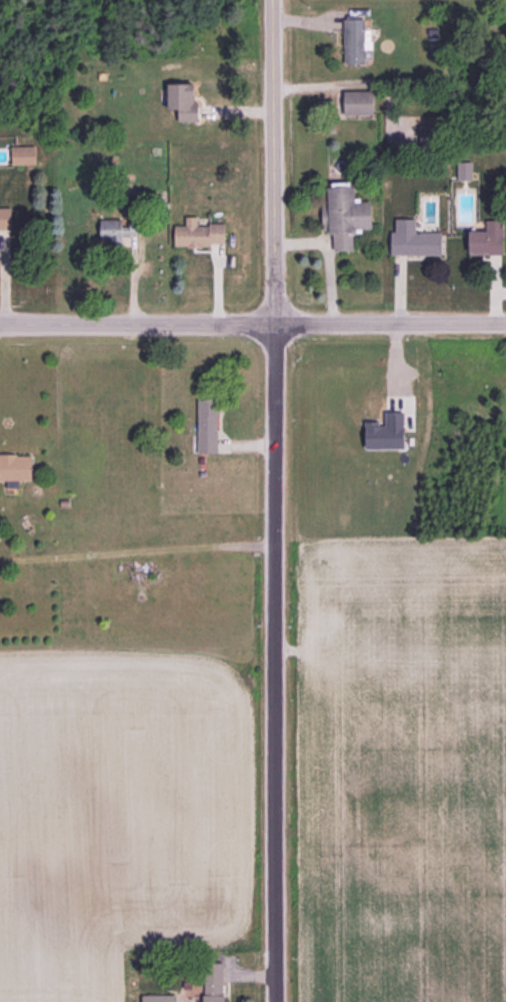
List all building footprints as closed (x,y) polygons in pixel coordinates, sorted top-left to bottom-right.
[(344,64),(364,63),(364,18),(343,19),(344,64)] [(167,109),(177,109),(177,121),(196,121),(197,83),(168,83),(167,109)] [(373,115),(373,91),(343,90),(343,114),(373,115)] [(35,146),(11,146),(11,164),(35,164),(35,146)] [(471,161),(456,162),(457,180),(472,180),(471,161)] [(372,228),(371,200),(354,200),(354,184),(326,184),(327,204),(321,204),(322,232),(333,232),(333,251),(354,250),(353,228),(372,228)] [(11,229),(10,207),(0,208),(0,229),(11,229)] [(224,246),(225,224),(197,224),(197,216),(185,216),(185,226),(174,226),(174,245),(224,246)] [(391,255),(441,254),(441,232),(415,233),(415,218),(395,219),(395,231),(390,231),(391,255)] [(100,239),(109,239),(109,245),(121,245),(122,219),(100,219),(100,239)] [(468,231),(468,254),(502,254),(503,220),(485,220),(485,231),(468,231)] [(197,453),(218,453),(217,399),(196,399),(197,453)] [(382,412),(382,420),(364,421),(365,449),(403,448),(402,412),(382,412)] [(31,454),(0,455),(0,480),(31,479),(31,454)] [(223,962),(203,963),(203,1001),(224,1001),(223,962)]
